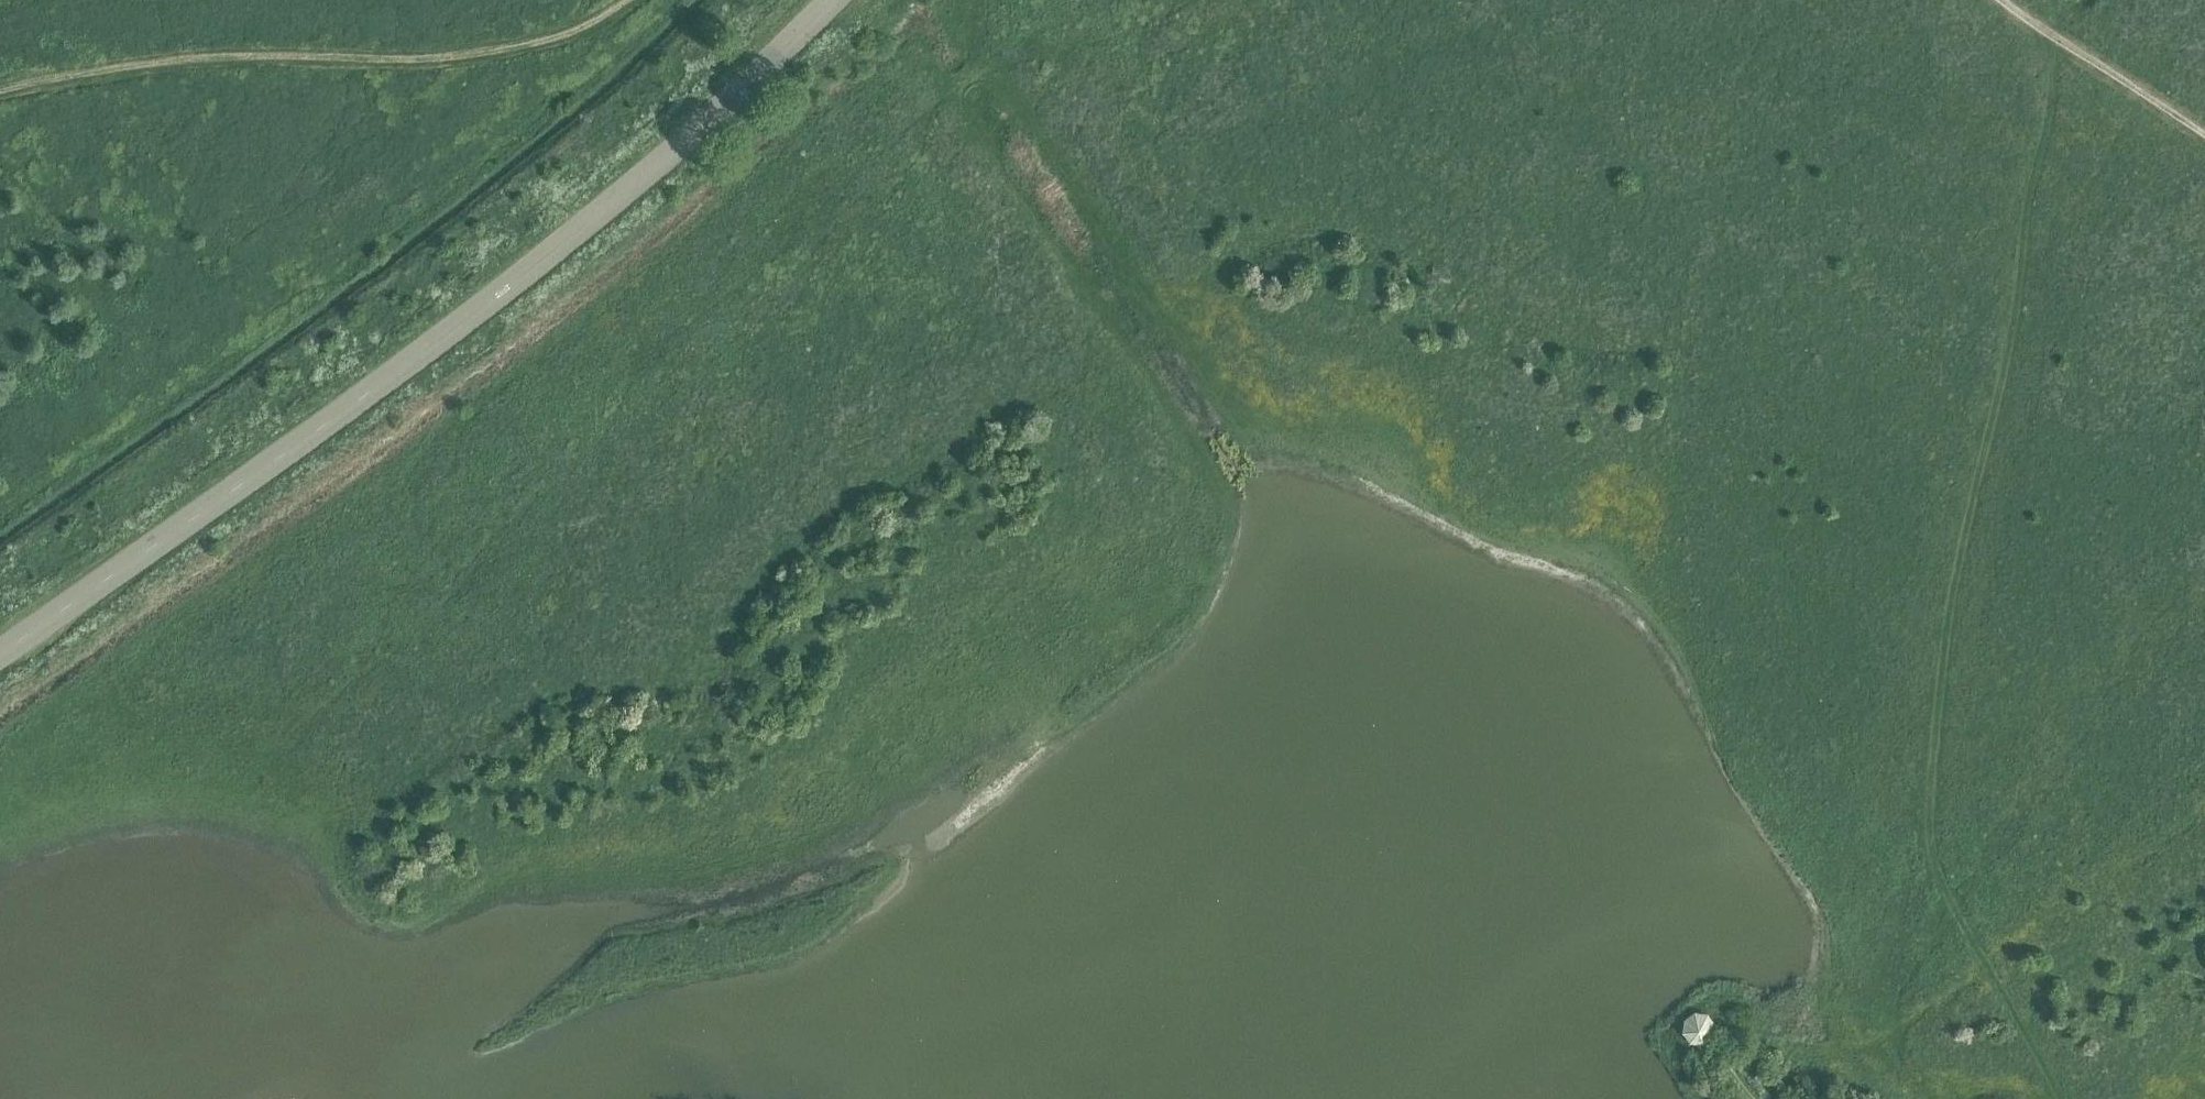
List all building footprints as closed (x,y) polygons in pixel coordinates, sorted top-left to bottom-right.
[(1694,1005),(1682,1013),(1681,1027),(1689,1037),(1704,1038),(1707,1035),(1714,1027),(1715,1017),(1708,1008),(1694,1005)]
